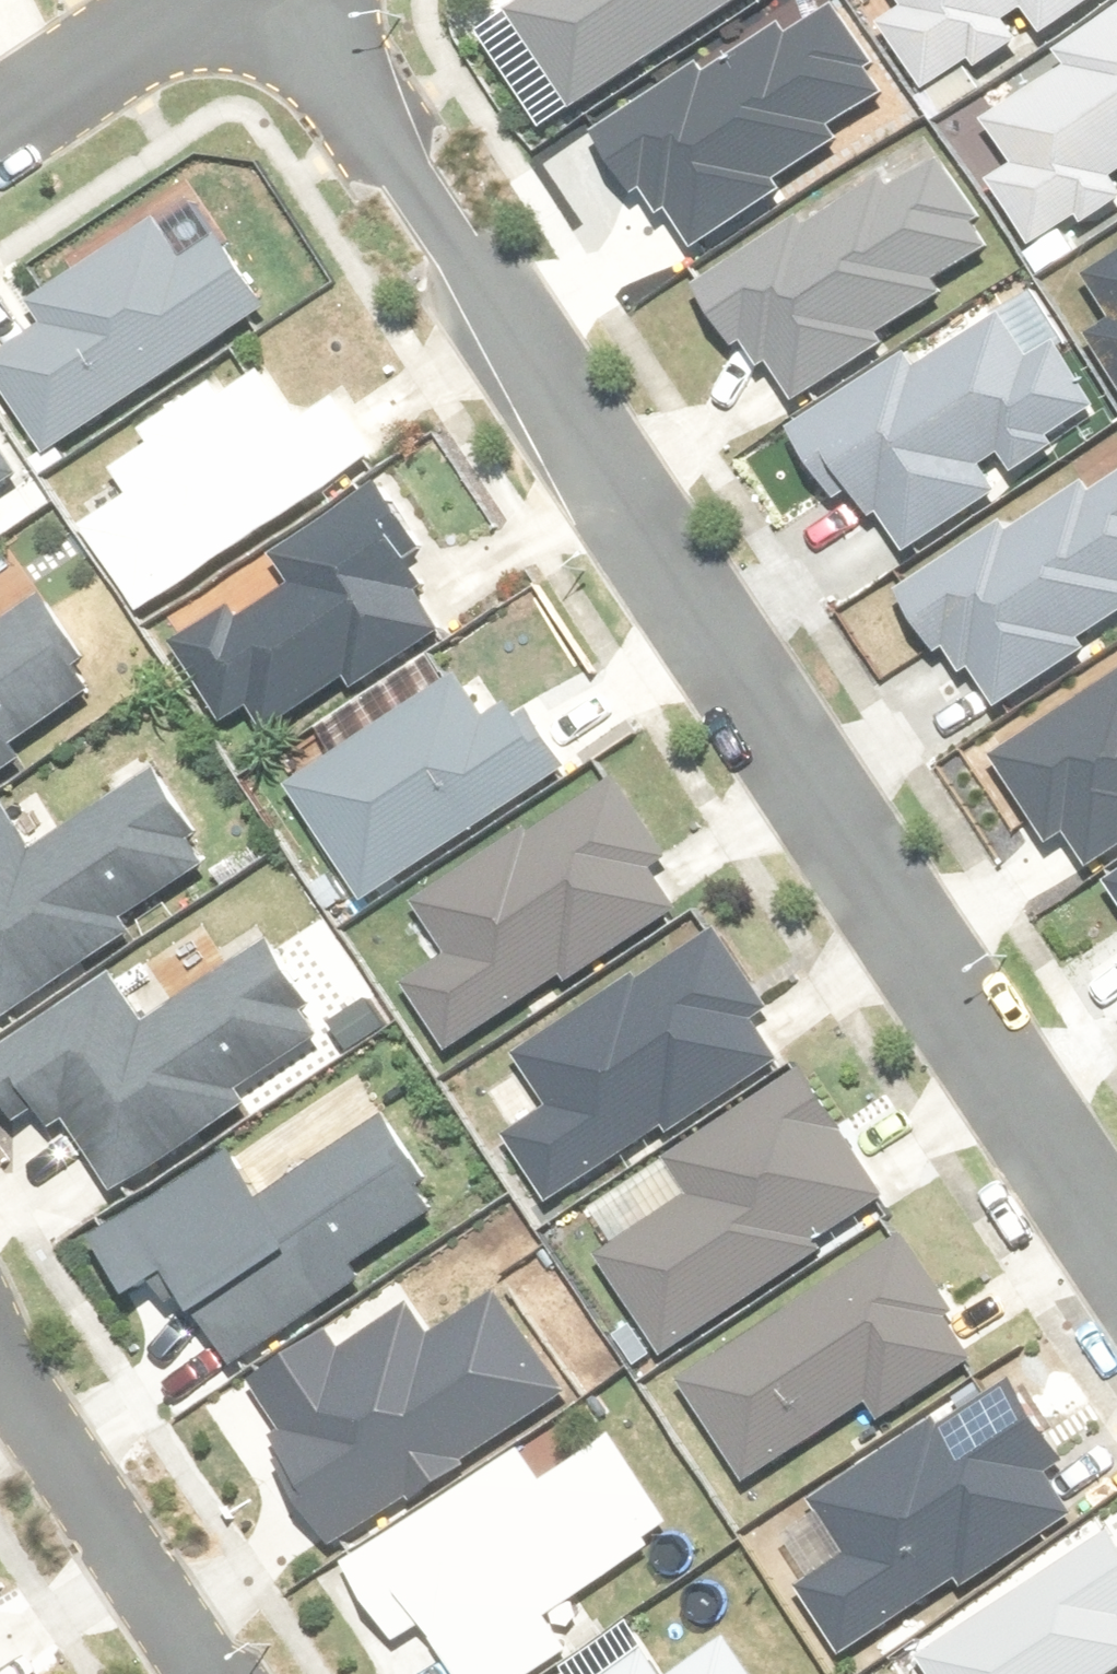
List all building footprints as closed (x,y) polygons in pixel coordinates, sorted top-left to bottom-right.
[(513,16),(580,116),(754,0),(537,0),(513,16)] [(912,18),(890,32),(932,99),(1018,44),(1006,25),(1027,12),(1043,37),(1102,0),(900,0),(912,18)] [(880,102),(816,18),(717,94),(705,79),(613,149),(697,259),(841,150),(832,139),(880,102)] [(1053,62),(1062,76),(984,125),(1015,174),(992,188),(1035,255),(1116,203),(1116,192),(1110,180),(1116,176),(1116,22),(1053,62)] [(996,266),(921,166),(818,243),(805,226),(711,296),(800,414),(996,266)] [(252,229),(192,270),(165,229),(49,307),(63,329),(0,371),(0,377),(56,461),(299,298),(252,229)] [(1086,270),(1116,326),(1116,253),(1086,270)] [(1032,371),(1003,326),(920,381),(912,369),(800,444),(848,517),(872,502),(911,560),(1003,499),(985,472),(1005,458),(1018,477),(1105,419),(1061,352),(1032,371)] [(1102,336),(1116,363),(1116,327),(1102,336)] [(304,427),(272,377),(223,409),(215,396),(158,433),(169,450),(124,479),(139,502),(92,533),(146,616),(384,461),(345,400),(304,427)] [(0,449),(0,520),(33,499),(0,449)] [(1017,543),(1011,534),(904,599),(937,652),(950,645),(994,717),(1116,641),(1116,482),(1017,543)] [(440,638),(357,509),(271,563),(287,589),(185,654),(230,724),(263,703),(275,722),(342,679),(352,694),(440,638)] [(24,626),(0,642),(0,782),(27,765),(19,754),(81,713),(24,626)] [(490,731),(465,690),(300,794),(373,909),(572,782),(526,708),(490,731)] [(1009,761),(1058,838),(1071,830),(1095,869),(1116,855),(1116,693),(1009,761)] [(167,784),(46,859),(16,811),(0,821),(0,1006),(11,1022),(143,941),(134,927),(222,873),(167,784)] [(691,906),(615,786),(420,909),(461,973),(421,999),(456,1055),(691,906)] [(1103,882),(1116,903),(1116,872),(1103,882)] [(763,1006),(720,937),(528,1058),(564,1116),(513,1149),(553,1213),(784,1069),(750,1015),(763,1006)] [(277,956),(182,1015),(152,967),(0,1061),(0,1084),(21,1119),(41,1107),(65,1146),(82,1135),(120,1197),(265,1107),(256,1092),(332,1045),(277,956)] [(897,1215),(808,1082),(676,1171),(699,1205),(610,1265),(676,1364),(897,1215)] [(190,1302),(232,1372),(379,1284),(372,1272),(452,1225),(395,1127),(267,1203),(241,1159),(100,1242),(150,1325),(190,1302)] [(980,1364),(901,1245),(690,1387),(756,1486),(874,1406),(887,1426),(980,1364)] [(563,1399),(500,1302),(438,1343),(420,1315),(347,1363),(331,1339),(259,1386),(301,1450),(288,1458),(343,1543),(563,1399)] [(1065,1465),(1016,1386),(830,1499),(867,1559),(811,1593),(846,1651),(967,1577),(975,1589),(1083,1523),(1052,1473),(1065,1465)] [(616,1441),(571,1470),(552,1441),(352,1569),(402,1647),(430,1628),(459,1673),(543,1673),(601,1637),(589,1618),(578,1601),(677,1536),(616,1441)] [(915,1660),(924,1673),(1116,1673),(1116,1548),(1109,1536),(915,1660)] [(637,1643),(591,1673),(657,1673),(637,1643)] [(734,1646),(691,1673),(753,1673),(734,1646)]
